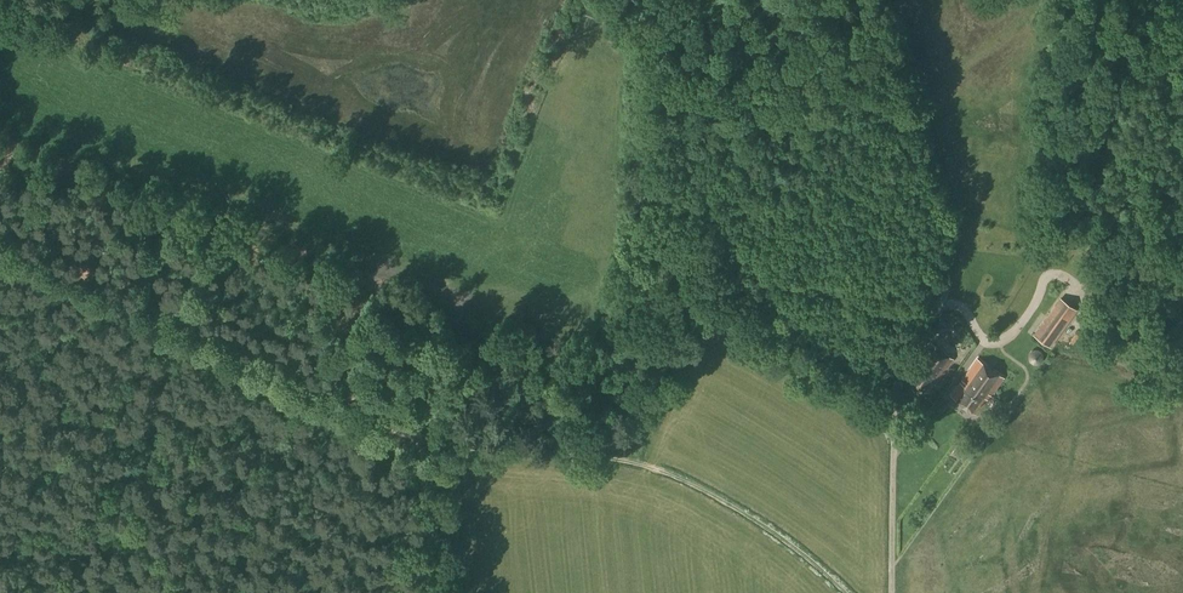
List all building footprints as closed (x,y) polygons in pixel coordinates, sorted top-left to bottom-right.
[(1050,347),(1077,310),(1060,297),(1033,335),(1050,347)] [(884,334),(902,343),(904,338),(887,329),(884,334)] [(935,385),(952,360),(929,343),(911,368),(913,370),(907,379),(927,393),(933,383),(935,385)] [(1046,368),(1048,356),(1039,354),(1037,366),(1046,368)] [(976,415),(1003,378),(976,359),(950,396),(976,415)]
